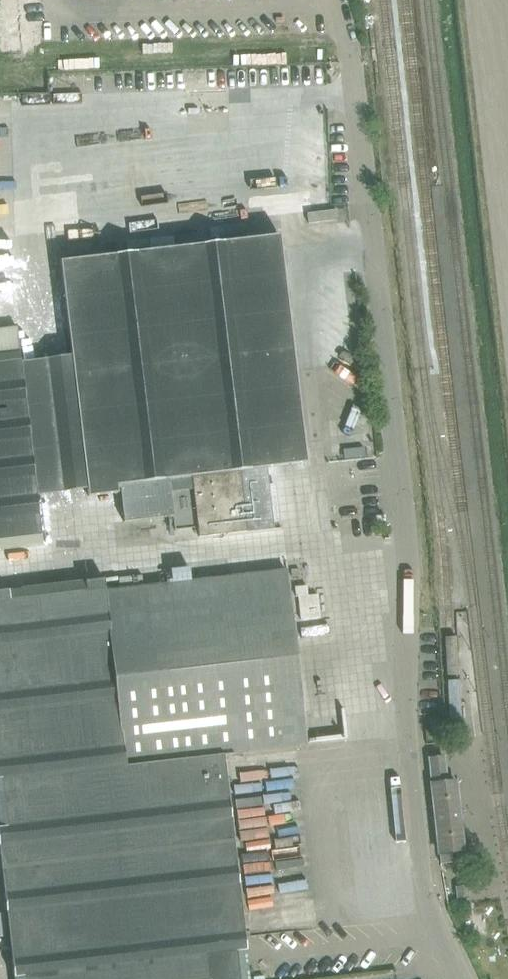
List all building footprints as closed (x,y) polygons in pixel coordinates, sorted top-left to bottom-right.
[(1,42),(40,41),(39,0),(0,0),(0,4),(1,42)] [(336,210),(307,214),(308,224),(337,220),(336,210)] [(280,237),(61,263),(88,497),(117,494),(116,485),(120,485),(124,522),(173,516),(175,531),(198,528),(199,538),(272,529),(271,523),(279,522),(275,486),(268,486),(266,468),(306,463),(280,237)] [(13,299),(9,271),(0,272),(0,301),(13,299)] [(20,352),(17,327),(0,329),(0,355),(20,352)] [(43,544),(20,352),(0,355),(0,549),(43,544)] [(14,978),(249,978),(223,755),(306,745),(286,570),(106,591),(104,579),(0,591),(0,859),(14,978)] [(440,734),(440,720),(430,720),(431,734),(440,734)] [(446,783),(444,758),(429,759),(432,784),(431,784),(433,797),(432,797),(437,841),(438,841),(439,853),(441,864),(457,862),(456,851),(463,851),(462,838),(463,838),(458,794),(457,794),(456,782),(446,783)] [(277,765),(232,774),(234,787),(279,778),(277,765)] [(244,833),(268,828),(262,796),(238,800),(244,833)] [(457,886),(458,896),(468,895),(467,884),(457,886)]
